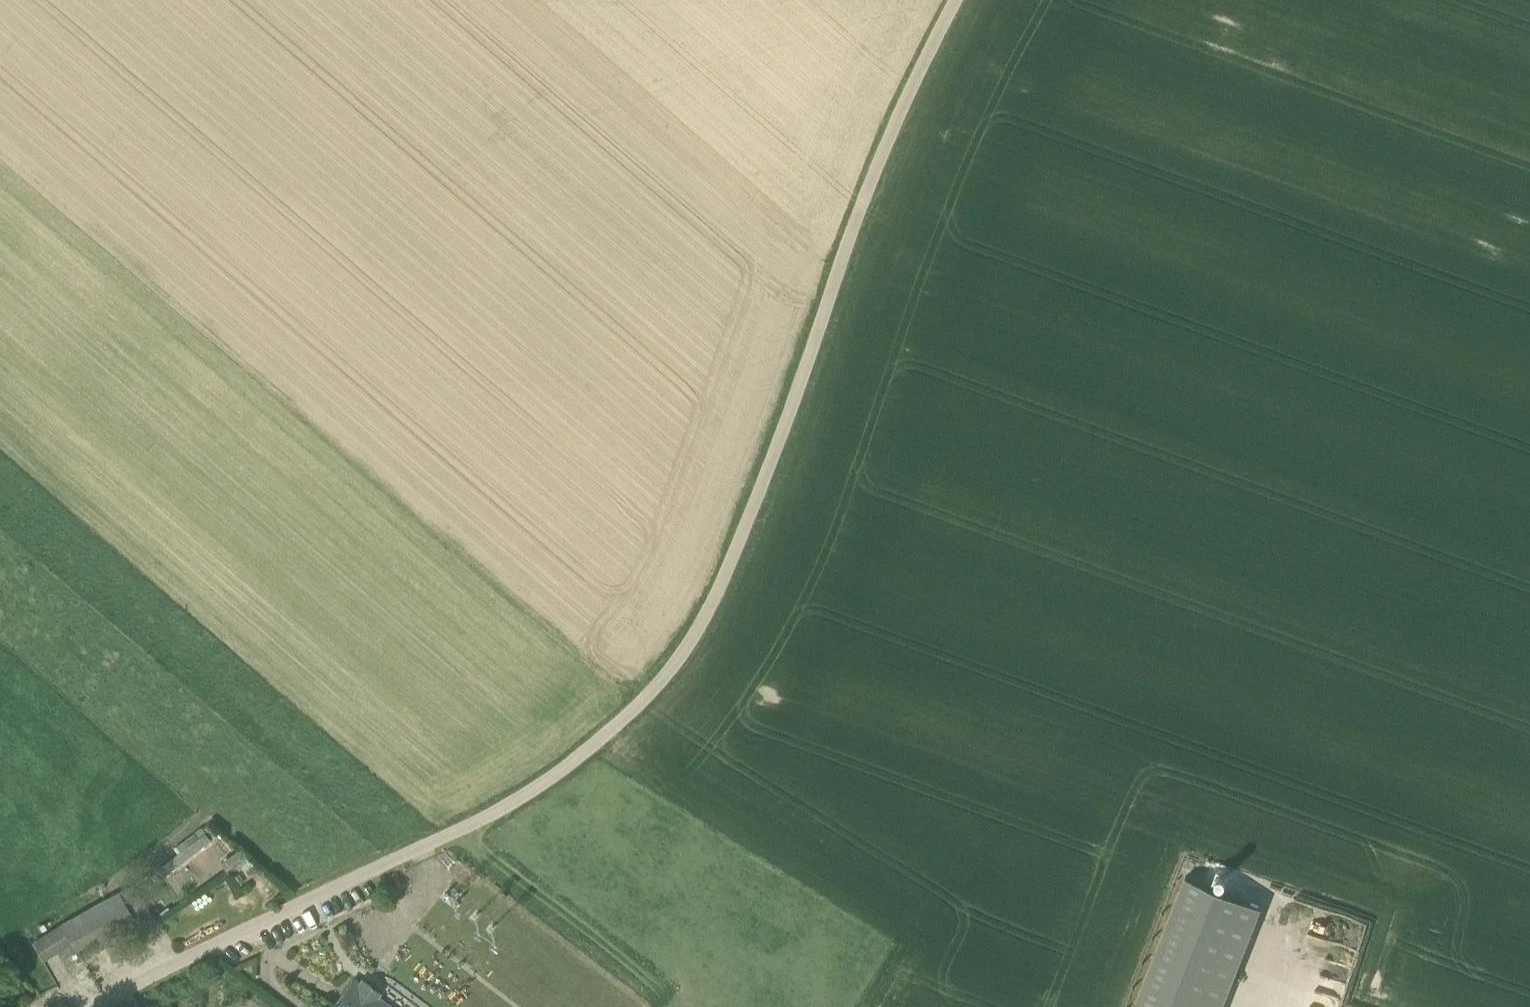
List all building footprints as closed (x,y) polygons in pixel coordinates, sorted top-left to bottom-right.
[(152,882),(218,832),(210,822),(202,828),(200,826),(173,847),(177,852),(147,875),(152,882)] [(224,869),(245,854),(239,846),(218,861),(224,869)] [(1194,879),(1144,1006),(1224,1006),(1263,906),(1194,879)] [(150,913),(132,882),(32,942),(42,959),(57,950),(62,959),(76,950),(78,953),(150,913)] [(353,978),(332,1006),(392,1006),(377,996),(380,992),(362,978),(359,982),(353,978)]
